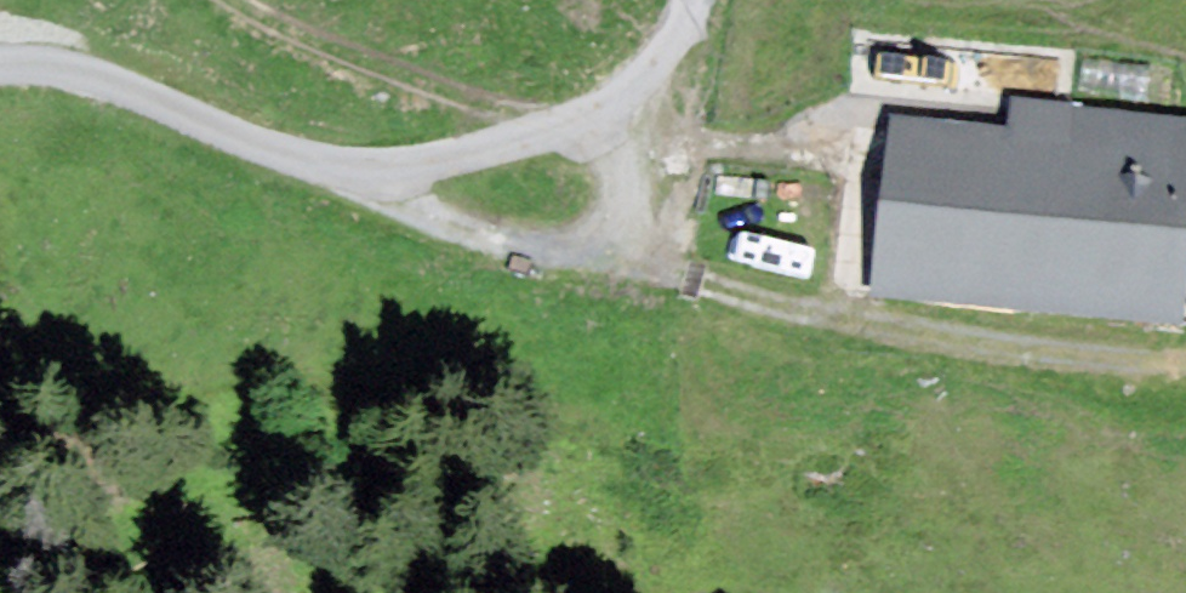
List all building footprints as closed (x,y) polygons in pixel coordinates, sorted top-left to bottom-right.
[(878,293),(1175,329),(1185,240),(1185,131),(1021,111),(1017,143),(898,129),(878,293)]
